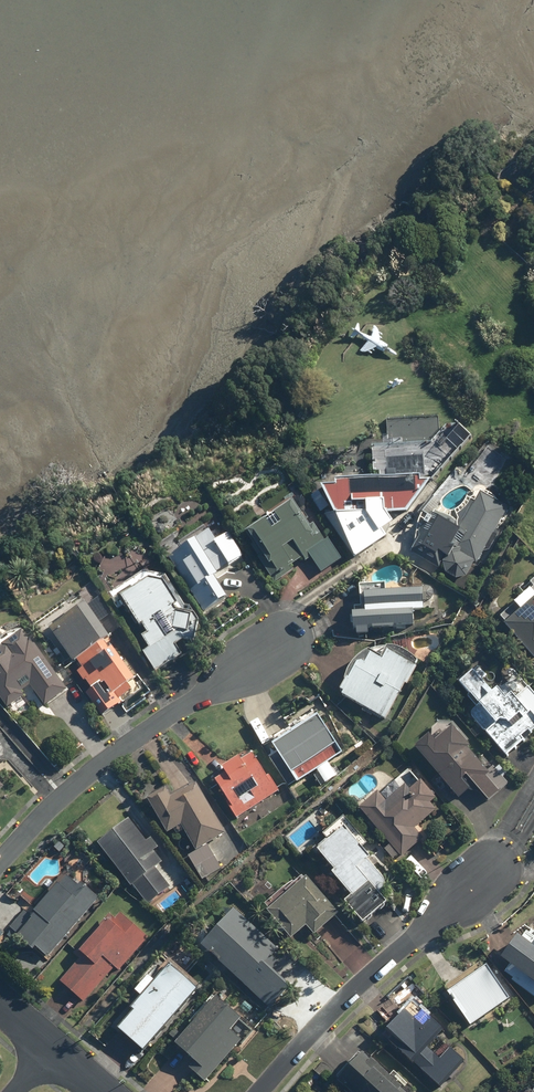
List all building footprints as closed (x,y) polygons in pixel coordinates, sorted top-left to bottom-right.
[(455,427),(437,448),(449,459),(468,438),(455,427)] [(485,446),(463,477),(495,499),(517,468),(485,446)] [(331,489),(319,490),(332,517),(320,517),(351,561),(383,538),(378,532),(389,524),(382,515),(405,513),(418,496),(417,480),(331,484),(331,489)] [(506,509),(477,493),(455,533),(433,520),(426,532),(422,529),(409,553),(429,564),(435,553),(443,558),(440,563),(441,572),(462,584),(473,563),(475,564),(483,550),(488,552),(498,534),(493,532),(506,509)] [(252,546),(250,547),(258,558),(255,560),(274,584),(293,569),(279,551),(288,544),(293,551),(287,555),(293,563),(299,559),(302,563),(307,559),(320,575),(340,560),(325,539),(322,542),(316,534),(312,538),(294,515),(299,511),(291,501),(270,517),(276,526),(269,531),(260,520),(242,533),(252,546)] [(225,535),(214,518),(188,535),(188,536),(178,543),(173,535),(158,546),(202,613),(224,598),(212,580),(215,577),(213,574),(225,566),(226,568),(242,558),(226,534),(225,535)] [(527,584),(529,587),(496,618),(503,625),(501,626),(533,662),(533,578),(527,584)] [(180,622),(170,607),(174,605),(161,585),(145,582),(117,601),(136,630),(138,628),(144,637),(139,640),(146,650),(140,653),(153,673),(170,662),(179,655),(173,645),(179,641),(192,643),(194,630),(200,627),(191,614),(180,622)] [(358,594),(359,615),(347,616),(348,631),(352,631),(353,637),(365,636),(364,630),(368,630),(368,632),(391,630),(391,628),(411,627),(410,614),(422,613),(420,590),(358,594)] [(66,660),(70,665),(66,669),(85,693),(82,695),(101,719),(111,711),(120,704),(117,700),(130,690),(125,685),(132,679),(120,663),(123,661),(113,648),(109,651),(101,641),(105,638),(79,605),(45,633),(57,648),(51,653),(61,664),(66,660)] [(19,633),(0,648),(0,703),(5,709),(22,696),(19,692),(28,686),(44,706),(56,697),(64,691),(19,633)] [(413,670),(411,669),(414,663),(413,663),(413,662),(412,661),(411,660),(409,659),(408,658),(407,657),(406,656),(405,655),(404,655),(403,654),(401,653),(400,653),(399,652),(398,652),(396,651),(395,651),(394,650),(392,650),(391,650),(390,649),(388,649),(387,649),(385,649),(384,649),(383,649),(381,649),(380,649),(378,649),(377,649),(376,650),(374,650),(373,650),(372,651),(370,651),(369,652),(368,652),(366,653),(365,653),(364,654),(363,654),(362,655),(361,655),(360,656),(359,656),(358,657),(357,657),(356,658),(355,659),(354,659),(353,660),(352,661),(351,662),(350,663),(349,664),(348,665),(348,666),(347,667),(347,668),(346,669),(346,670),(345,671),(345,672),(344,673),(344,674),(344,675),(343,676),(343,678),(343,679),(343,680),(343,681),(343,682),(343,683),(343,684),(336,696),(382,722),(402,686),(403,687),(413,670)] [(492,691),(489,694),(469,673),(455,686),(475,707),(467,716),(506,758),(533,731),(533,700),(525,690),(513,702),(505,695),(500,700),(492,691)] [(336,778),(327,764),(338,756),(314,719),(270,749),(295,785),(314,772),(323,786),(336,778)] [(430,745),(423,737),(410,749),(456,800),(466,790),(458,781),(462,777),(485,803),(505,785),(489,767),(485,772),(466,751),(468,749),(448,728),(430,745)] [(268,785),(247,755),(218,775),(220,778),(210,785),(235,821),(278,791),(272,782),(268,785)] [(388,845),(381,851),(391,861),(396,855),(400,858),(411,848),(421,839),(413,830),(434,811),(428,805),(434,800),(418,782),(406,793),(401,788),(382,805),(373,795),(357,811),(388,845)] [(212,817),(214,816),(202,795),(199,796),(193,786),(168,801),(162,790),(143,801),(164,836),(178,827),(194,853),(186,858),(200,881),(219,869),(205,846),(223,836),(212,817)] [(122,821),(92,848),(128,890),(131,888),(147,907),(169,887),(154,870),(160,865),(151,854),(156,850),(148,840),(143,845),(122,821)] [(377,865),(369,857),(366,860),(339,831),(313,855),(330,875),(328,877),(348,899),(341,905),(359,926),(374,912),(383,904),(376,896),(386,887),(371,870),(377,865)] [(117,888),(104,877),(93,890),(106,901),(117,888)] [(23,910),(7,928),(16,936),(13,940),(27,952),(32,947),(45,959),(95,899),(77,884),(74,888),(64,879),(57,887),(55,886),(30,915),(23,910)] [(264,914),(290,942),(303,929),(312,938),(326,926),(336,916),(301,879),(264,914)] [(285,990),(268,975),(276,966),(268,959),(273,952),(228,912),(196,948),(207,958),(210,955),(224,968),(221,971),(266,1011),(285,990)] [(77,1001),(79,1003),(112,969),(117,973),(147,941),(118,914),(112,920),(108,917),(70,957),(77,963),(58,984),(72,997),(63,1007),(68,1011),(77,1001)] [(497,960),(508,968),(503,974),(533,998),(533,943),(525,936),(520,942),(514,938),(508,946),(497,960)] [(198,987),(165,959),(147,981),(144,978),(130,995),(136,1000),(127,1011),(130,1014),(114,1032),(140,1054),(198,987)] [(482,969),(443,996),(466,1030),(505,1003),(482,969)] [(184,1071),(201,1086),(240,1042),(229,1032),(240,1020),(214,997),(178,1036),(172,1031),(167,1036),(174,1042),(170,1046),(190,1064),(184,1071)] [(389,1045),(438,1090),(463,1062),(436,1037),(440,1032),(412,1006),(386,1035),(392,1040),(389,1045)] [(331,1082),(342,1091),(402,1091),(357,1052),(348,1062),(331,1082)]
